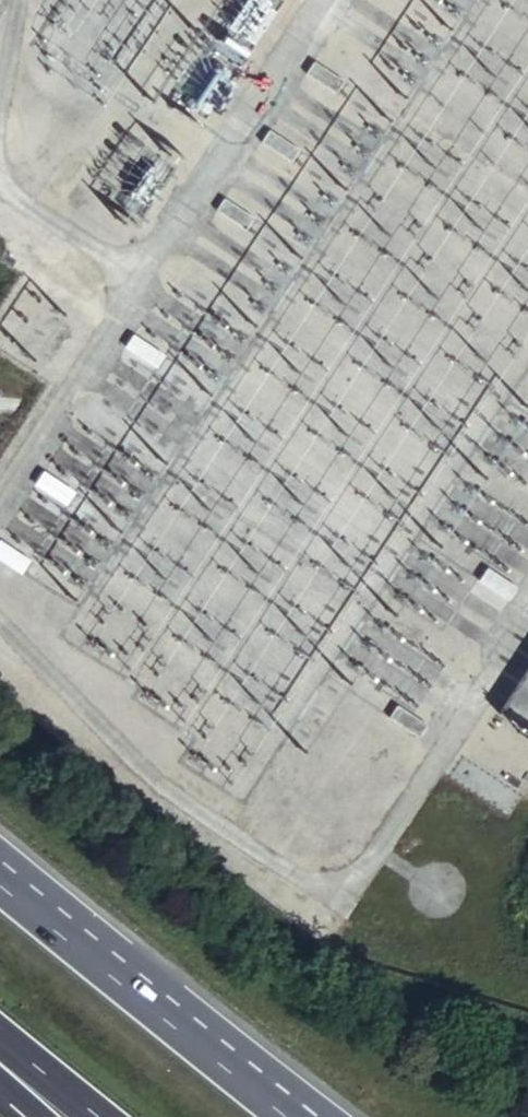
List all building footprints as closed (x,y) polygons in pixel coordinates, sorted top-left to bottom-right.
[(348,77),(312,55),(303,70),(338,92),(348,77)] [(300,146),(268,126),(260,139),(291,159),(300,146)] [(255,214),(224,194),(215,207),(246,228),(255,214)] [(165,352),(131,329),(121,344),(155,366),(165,352)] [(74,488),(43,468),(34,482),(66,502),(74,488)] [(0,538),(0,558),(20,572),(29,558),(0,538)] [(519,584),(487,564),(478,578),(510,598),(519,584)] [(428,722),(398,702),(388,717),(418,736),(428,722)]
